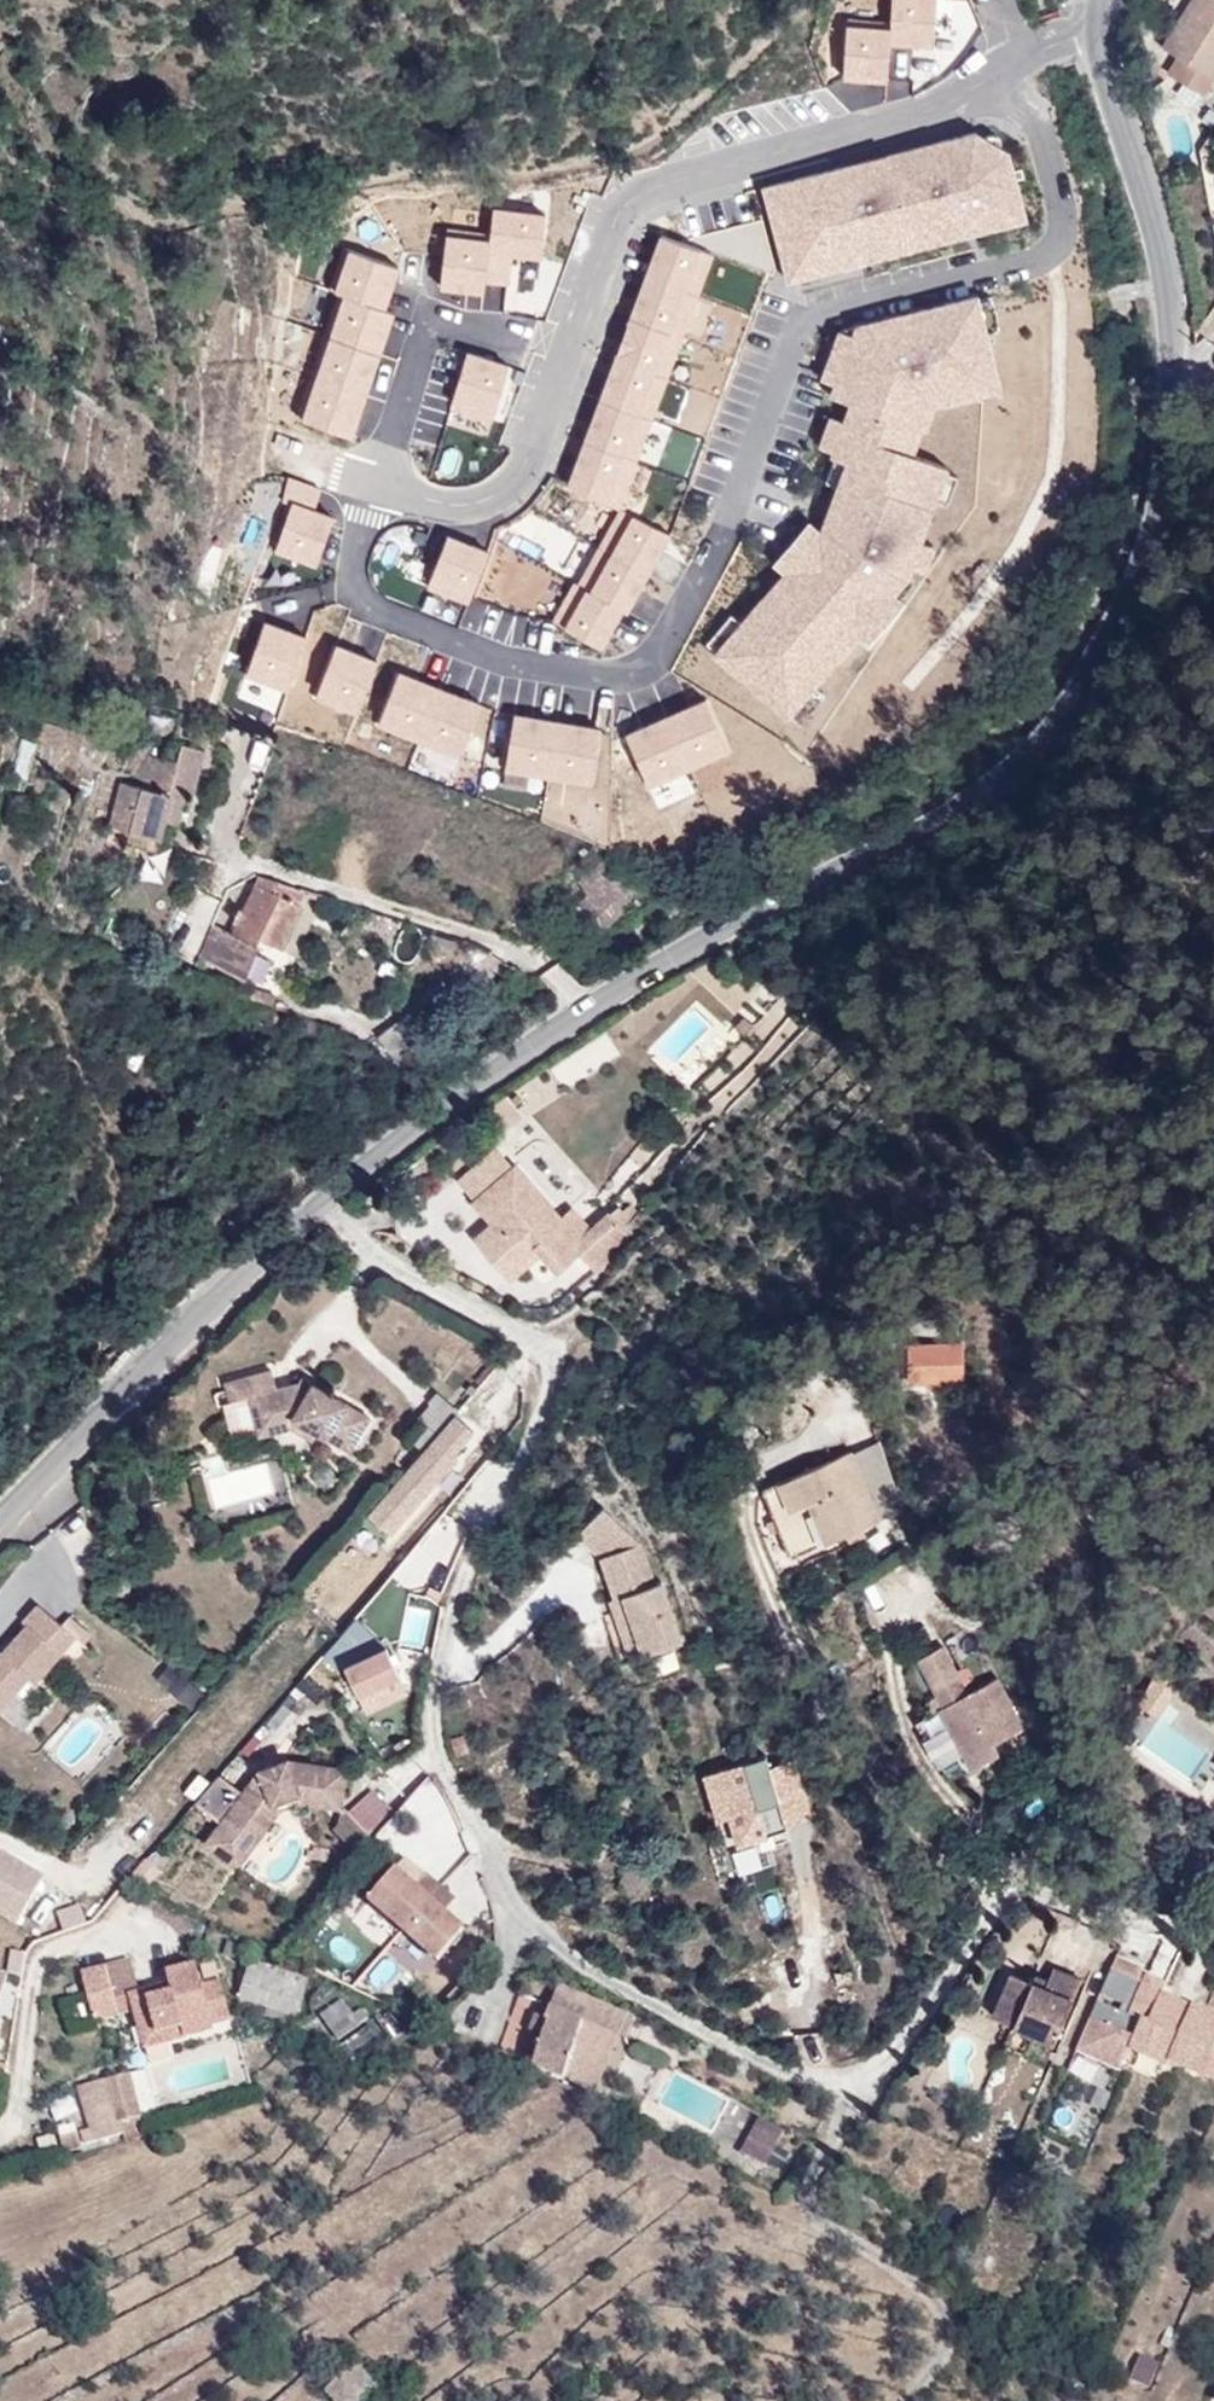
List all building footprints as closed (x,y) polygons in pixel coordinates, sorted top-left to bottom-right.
[(1163,48),(1180,59),(1170,75),(1203,95),(1213,77),(1213,0),(1199,0),(1190,14),(1185,11),(1163,48)] [(1185,11),(1190,14),(1199,0),(1192,0),(1185,11)] [(947,239),(1014,221),(1007,195),(1019,191),(1009,152),(975,131),(922,145),(925,158),(893,166),(893,165),(873,170),(870,158),(794,178),(797,190),(767,198),(785,268),(812,261),(815,274),(827,271),(895,253),(892,241),(911,236),(911,235),(943,227),(947,239)] [(922,145),(889,153),(893,165),(893,166),(925,158),(922,145)] [(889,153),(870,158),(873,170),(893,165),(889,153)] [(794,178),(763,186),(767,198),(797,190),(794,178)] [(753,221),(679,241),(773,275),(776,268),(755,189),(745,191),(753,221)] [(1014,221),(1027,218),(1019,191),(1007,195),(1014,221)] [(914,248),(947,239),(943,227),(911,235),(911,236),(914,248)] [(895,253),(914,248),(911,236),(892,241),(895,253)] [(788,281),(815,274),(812,261),(785,268),(788,281)] [(785,572),(715,654),(789,717),(859,635),(894,594),(908,577),(912,566),(922,540),(936,500),(946,472),(948,467),(912,453),(903,450),(912,425),(922,401),(929,399),(931,408),(980,396),(977,385),(999,379),(978,295),(858,326),(835,384),(831,396),(851,403),(844,422),(833,451),(831,456),(835,457),(847,462),(838,486),(822,527),(819,531),(785,572)] [(858,326),(842,330),(823,380),(835,384),(858,326)] [(327,397),(328,351),(303,351),(301,397),(327,397)] [(977,385),(980,396),(981,401),(1003,395),(1002,394),(999,379),(977,385)] [(933,413),(931,408),(929,399),(922,401),(912,425),(922,428),(927,430),(933,413)] [(832,417),(821,447),(833,451),(844,422),(832,417)] [(912,453),(922,428),(912,425),(903,450),(912,453)] [(835,457),(826,482),(838,486),(847,462),(835,457)] [(946,472),(936,500),(949,505),(959,477),(946,472)] [(785,572),(819,531),(809,523),(775,563),(785,572)] [(912,566),(925,570),(934,545),(922,540),(912,566)] [(904,602),(894,594),(859,635),(869,643),(904,602)] [(67,726),(42,720),(36,741),(61,749),(67,726)] [(132,785),(122,782),(111,825),(123,829),(120,844),(157,853),(166,820),(180,824),(188,793),(193,794),(205,750),(182,744),(177,762),(153,756),(144,774),(133,779),(132,785)] [(591,893),(575,905),(588,921),(624,891),(630,886),(607,858),(580,880),(591,893)] [(232,935),(213,926),(199,958),(244,979),(261,940),(279,949),(300,906),(305,892),(259,876),(232,935)] [(201,886),(191,881),(179,907),(188,912),(201,886)] [(624,891),(588,921),(597,933),(634,903),(624,891)] [(183,955),(165,947),(159,961),(177,969),(183,955)] [(411,1011),(377,1035),(395,1060),(428,1036),(411,1011)] [(515,1166),(473,1202),(492,1224),(473,1240),(503,1274),(535,1247),(540,1254),(558,1275),(580,1256),(595,1274),(633,1242),(609,1215),(592,1230),(572,1247),(555,1226),(561,1220),(560,1218),(515,1166)] [(572,1207),(560,1218),(561,1220),(555,1226),(572,1247),(592,1230),(572,1207)] [(535,1247),(503,1274),(509,1281),(540,1254),(535,1247)] [(963,1351),(909,1350),(908,1376),(962,1377),(963,1351)] [(272,1370),(226,1382),(231,1401),(249,1396),(257,1427),(294,1418),(318,1432),(350,1451),(370,1417),(313,1384),(310,1389),(298,1382),(277,1388),(272,1370)] [(313,1384),(302,1377),(298,1382),(310,1389),(313,1384)] [(439,1394),(418,1417),(423,1421),(408,1438),(423,1451),(455,1415),(458,1411),(439,1394)] [(257,1427),(249,1396),(231,1401),(226,1402),(234,1433),(257,1427)] [(423,1451),(368,1514),(391,1534),(457,1458),(453,1454),(474,1431),(455,1415),(423,1451)] [(318,1432),(294,1418),(257,1427),(259,1436),(292,1427),(313,1440),(318,1432)] [(879,1442),(851,1454),(880,1521),(903,1511),(879,1442)] [(850,1452),(762,1489),(791,1558),(880,1521),(851,1454),(850,1452)] [(220,1454),(196,1461),(211,1515),(282,1496),(272,1459),(225,1472),(220,1454)] [(641,1543),(604,1507),(578,1533),(603,1557),(617,1597),(623,1595),(643,1655),(682,1642),(662,1582),(655,1585),(641,1543)] [(399,1647),(428,1655),(444,1599),(414,1591),(399,1647)] [(643,1655),(623,1595),(617,1597),(612,1599),(632,1659),(643,1655)] [(0,1652),(0,1709),(28,1676),(35,1682),(75,1636),(39,1604),(24,1621),(27,1624),(3,1652),(1,1651),(0,1652)] [(942,1647),(918,1659),(943,1707),(938,1709),(970,1770),(999,1755),(993,1744),(1022,1728),(997,1679),(967,1694),(942,1647)] [(393,1676),(379,1649),(339,1670),(353,1697),(393,1676)] [(1160,1673),(1139,1703),(1156,1715),(1177,1684),(1160,1673)] [(779,1802),(765,1756),(716,1771),(731,1817),(779,1802)] [(242,1792),(219,1774),(195,1802),(222,1821),(205,1843),(238,1868),(252,1848),(248,1836),(273,1802),(300,1792),(343,1799),(347,1769),(287,1759),(259,1769),(242,1792)] [(371,1791),(347,1815),(369,1836),(393,1812),(371,1791)] [(343,1799),(300,1792),(273,1802),(248,1836),(252,1848),(279,1810),(301,1803),(341,1809),(343,1799)] [(341,1809),(337,1830),(362,1856),(374,1842),(369,1836),(347,1815),(341,1809)] [(723,1839),(709,1843),(718,1883),(732,1880),(723,1839)] [(16,1926),(43,1880),(5,1857),(0,1865),(0,1916),(16,1926)] [(415,1888),(396,1871),(369,1902),(403,1932),(440,1888),(426,1875),(415,1888)] [(455,1901),(440,1888),(403,1932),(437,1961),(464,1929),(445,1913),(455,1901)] [(58,1911),(60,1935),(85,1932),(83,1909),(58,1911)] [(1116,1957),(1077,2052),(1120,2070),(1129,2048),(1141,2021),(1130,2016),(1144,1983),(1137,1979),(1140,1971),(1142,1968),(1116,1957)] [(106,1968),(117,2011),(135,2006),(132,1996),(142,1994),(133,1961),(106,1968)] [(309,1979),(251,1961),(240,1999),(297,2016),(309,1979)] [(142,1994),(132,1996),(135,2006),(146,2047),(170,2041),(214,2029),(213,2024),(232,2019),(221,1983),(203,1988),(197,1966),(167,1974),(170,1986),(142,1994)] [(106,1968),(82,1974),(94,2021),(118,2015),(117,2011),(106,1968)] [(1032,1982),(1011,1973),(992,2017),(1054,2044),(1081,1981),(1053,1968),(1047,1981),(1045,1988),(1032,1982)] [(1137,1979),(1144,1983),(1147,1976),(1148,1974),(1140,1971),(1137,1979)] [(1047,1981),(1035,1976),(1032,1982),(1045,1988),(1047,1981)] [(1147,1976),(1144,1983),(1130,2016),(1141,2021),(1129,2048),(1168,2065),(1170,2060),(1204,2075),(1213,2052),(1213,2014),(1192,2005),(1191,2006),(1188,2014),(1176,2010),(1180,2002),(1162,1994),(1166,1985),(1147,1976)] [(559,1987),(550,2008),(618,2037),(626,2040),(635,2018),(559,1987)] [(343,2001),(322,2015),(338,2041),(368,2020),(361,2010),(354,2015),(343,2001)] [(1180,2002),(1176,2010),(1188,2014),(1191,2006),(1180,2002)] [(618,2037),(550,2008),(545,2021),(548,2022),(543,2035),(533,2031),(522,2061),(564,2080),(564,2078),(595,2091),(607,2063),(618,2037)] [(170,2041),(146,2047),(150,2063),(174,2056),(170,2041)] [(129,2074),(80,2087),(91,2129),(83,2132),(86,2143),(125,2133),(136,2130),(132,2119),(124,2121),(118,2100),(135,2095),(129,2074)] [(140,2116),(132,2119),(136,2130),(125,2133),(127,2142),(145,2136),(140,2116)] [(783,2134),(764,2123),(745,2156),(765,2167),(783,2134)] [(79,2132),(61,2138),(64,2150),(82,2145),(79,2132)] [(375,2386),(354,2366),(325,2395),(335,2400),(359,2400),(375,2386)]
